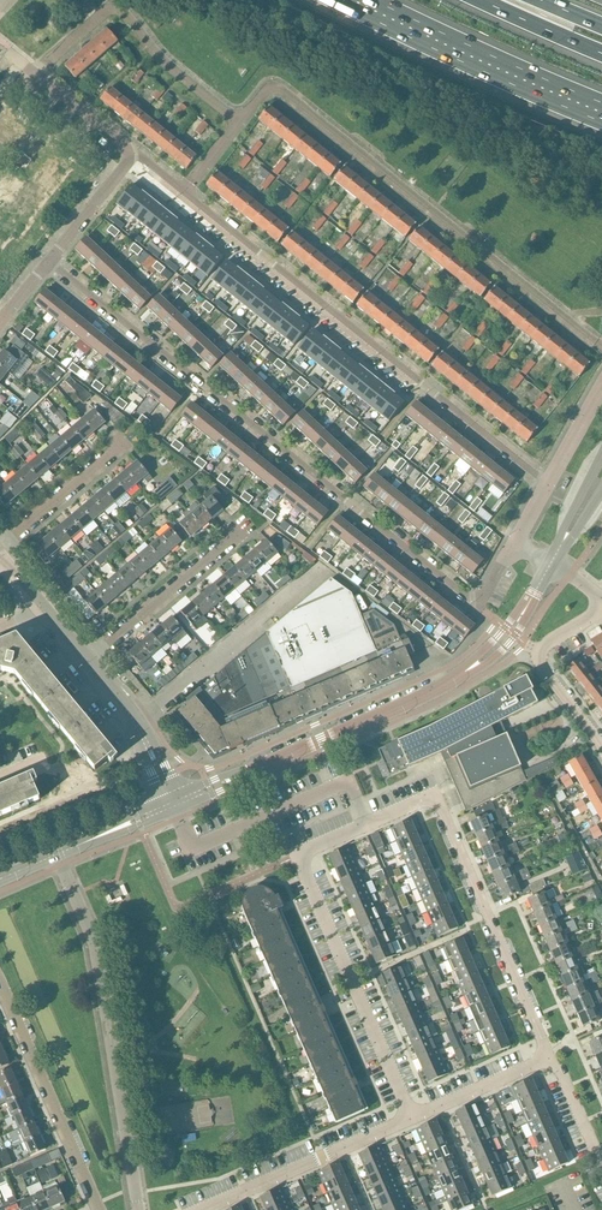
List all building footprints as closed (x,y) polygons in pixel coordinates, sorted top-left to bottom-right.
[(102,139),(99,143),(104,147),(108,143),(102,139)] [(132,185),(117,204),(126,212),(141,193),(132,185)] [(141,193),(126,212),(135,219),(151,200),(141,193)] [(151,200),(135,219),(144,226),(160,207),(151,200)] [(160,207),(144,226),(153,233),(169,214),(160,207)] [(169,214),(153,233),(162,241),(178,222),(169,214)] [(113,217),(110,220),(116,225),(119,221),(113,217)] [(119,221),(116,225),(122,229),(125,226),(119,221)] [(178,222),(162,241),(171,248),(187,229),(178,222)] [(112,226),(107,231),(111,235),(116,229),(112,226)] [(135,226),(131,231),(136,234),(139,230),(135,226)] [(116,229),(111,235),(115,238),(120,232),(116,229)] [(187,229),(171,248),(180,255),(196,236),(187,229)] [(131,231),(128,235),(134,239),(137,235),(136,234),(131,231)] [(137,235),(134,239),(140,244),(143,240),(137,235)] [(196,236),(180,255),(189,262),(205,243),(196,236)] [(87,238),(75,251),(86,261),(98,249),(87,238)] [(205,243),(189,262),(198,269),(214,250),(205,243)] [(134,244),(130,250),(134,253),(138,247),(134,244)] [(149,245),(146,249),(152,254),(155,250),(149,245)] [(138,247),(134,253),(138,256),(143,250),(138,247)] [(98,249),(86,261),(97,271),(108,258),(98,249)] [(155,250),(152,254),(158,258),(161,254),(155,250)] [(214,250),(198,269),(208,277),(223,258),(214,250)] [(108,258),(97,271),(107,281),(119,268),(108,258)] [(167,260),(164,264),(170,268),(173,264),(167,260)] [(227,261),(212,280),(221,288),(237,269),(227,261)] [(157,262),(152,268),(156,271),(157,271),(161,265),(157,262)] [(173,264),(170,268),(176,273),(179,269),(173,264)] [(157,271),(156,271),(160,274),(161,274),(165,269),(161,265),(157,271)] [(119,268),(107,281),(118,290),(129,278),(119,268)] [(165,269),(161,274),(162,275),(168,280),(173,275),(165,269)] [(237,269),(221,288),(230,295),(246,276),(237,269)] [(185,274),(182,278),(188,282),(191,279),(185,274)] [(162,275),(157,280),(163,286),(168,280),(162,275)] [(246,276),(230,295),(240,302),(255,283),(246,276)] [(129,278),(118,290),(128,300),(140,288),(129,278)] [(191,279),(188,282),(194,287),(197,283),(191,279)] [(255,283),(240,302),(248,309),(264,290),(255,283)] [(184,284),(179,289),(183,292),(183,293),(188,287),(184,284)] [(188,287),(183,293),(187,296),(192,290),(188,287)] [(140,288),(128,300),(139,310),(151,298),(140,288)] [(45,290),(35,303),(47,313),(57,300),(45,290)] [(264,290),(248,309),(257,317),(273,297),(264,290)] [(175,291),(168,299),(173,303),(180,295),(175,291)] [(208,293),(205,296),(211,301),(214,297),(208,293)] [(148,308),(159,319),(170,306),(159,296),(148,308)] [(273,297),(257,317),(267,324),(282,305),(273,297)] [(57,300),(47,313),(58,322),(68,309),(57,300)] [(217,300),(214,304),(220,308),(223,304),(217,300)] [(206,302),(202,307),(206,311),(210,305),(206,302)] [(223,304),(220,308),(226,313),(229,309),(223,304)] [(210,305),(206,311),(210,314),(214,308),(210,305)] [(282,305),(267,324),(276,331),(291,312),(282,305)] [(170,306),(159,319),(169,328),(181,316),(170,306)] [(68,309),(58,322),(69,331),(80,318),(68,309)] [(291,312),(276,331),(285,338),(300,319),(291,312)] [(235,314),(232,318),(238,322),(241,319),(235,314)] [(181,316),(169,328),(179,338),(191,326),(181,316)] [(80,318),(69,331),(80,340),(91,327),(80,318)] [(241,319),(238,322),(244,327),(247,323),(241,319)] [(300,319),(285,338),(294,346),(309,327),(300,319)] [(229,320),(224,325),(228,329),(233,323),(229,320)] [(21,332),(24,327),(19,323),(15,328),(21,332)] [(233,323),(228,329),(229,329),(231,331),(232,332),(237,326),(233,323)] [(191,326),(179,338),(190,348),(202,336),(191,326)] [(232,332),(229,334),(237,341),(239,339),(245,333),(237,326),(232,332)] [(91,327),(80,340),(92,349),(102,336),(91,327)] [(27,329),(22,335),(27,338),(31,332),(27,329)] [(254,329),(251,332),(256,337),(259,333),(254,329)] [(313,330),(298,349),(307,357),(323,337),(313,330)] [(31,332),(27,338),(31,341),(35,335),(31,332)] [(259,333),(256,337),(262,341),(265,338),(259,333)] [(102,336),(92,349),(103,358),(113,345),(102,336)] [(202,336),(190,348),(200,358),(212,346),(202,336)] [(248,336),(243,341),(250,347),(255,341),(248,336)] [(323,337),(307,357),(316,364),(332,345),(323,337)] [(255,341),(251,347),(255,350),(259,344),(255,341)] [(272,343),(269,347),(274,351),(277,348),(272,343)] [(29,344),(25,349),(32,353),(35,349),(29,344)] [(259,344),(255,350),(259,353),(264,348),(259,344)] [(8,373),(12,376),(28,356),(14,345),(8,353),(4,350),(0,355),(0,366),(8,373)] [(113,345),(103,358),(114,367),(125,354),(113,345)] [(332,345),(316,364),(326,371),(341,352),(332,345)] [(45,352),(50,355),(54,349),(50,346),(45,352)] [(212,346),(200,358),(212,368),(223,356),(212,346)] [(277,348),(274,351),(280,356),(283,352),(277,348)] [(54,349),(50,355),(54,358),(58,352),(54,349)] [(341,352),(326,371),(334,378),(350,359),(341,352)] [(125,354),(114,367),(125,376),(136,363),(125,354)] [(231,354),(219,366),(230,376),(242,364),(231,354)] [(278,359),(273,365),(277,368),(282,363),(278,359)] [(350,359),(334,378),(343,386),(359,366),(350,359)] [(294,361),(291,365),(297,370),(300,366),(294,361)] [(73,363),(68,369),(73,372),(77,367),(73,363)] [(136,363),(125,376),(137,385),(147,372),(136,363)] [(282,363),(277,368),(282,372),(286,366),(282,363)] [(242,364),(230,376),(241,386),(252,374),(242,364)] [(8,373),(0,366),(0,383),(8,373)] [(300,366),(297,370),(303,374),(306,370),(300,366)] [(359,366),(343,386),(353,393),(368,374),(359,366)] [(58,367),(54,373),(60,378),(64,372),(58,367)] [(77,367),(73,372),(77,376),(81,370),(77,367)] [(40,369),(35,375),(51,388),(56,382),(40,369)] [(147,372),(137,385),(148,394),(158,381),(147,372)] [(252,374),(241,386),(251,396),(263,384),(252,374)] [(368,374),(353,393),(361,400),(377,381),(368,374)] [(313,376),(309,380),(315,384),(318,380),(313,376)] [(69,377),(65,381),(72,388),(78,395),(76,396),(83,404),(92,396),(90,394),(69,377)] [(301,377),(296,383),(300,386),(305,381),(301,377)] [(318,380),(315,384),(321,389),(324,385),(318,380)] [(92,387),(96,390),(100,384),(96,381),(92,387)] [(158,381),(148,394),(159,403),(170,390),(158,381)] [(305,381),(300,386),(304,390),(309,384),(305,381)] [(377,381),(361,400),(371,407),(386,388),(377,381)] [(100,384),(96,390),(100,393),(105,387),(100,384)] [(263,384),(251,396),(262,406),(273,394),(263,384)] [(386,388),(371,407),(380,414),(395,395),(386,388)] [(170,390),(159,403),(171,412),(181,399),(170,390)] [(330,390),(327,394),(333,398),(336,395),(330,390)] [(32,391),(23,403),(24,403),(30,409),(40,398),(32,391)] [(273,394),(262,406),(272,416),(284,403),(273,394)] [(336,395),(333,398),(339,403),(342,399),(336,395)] [(395,395),(380,414),(389,422),(404,403),(399,398),(397,397),(395,395)] [(119,398),(115,404),(119,407),(123,401),(119,398)] [(328,399),(323,405),(327,408),(332,402),(328,399)] [(123,401),(119,407),(123,410),(128,404),(123,401)] [(332,402),(327,408),(331,411),(336,406),(332,402)] [(23,403),(14,413),(20,419),(30,409),(24,403),(23,403)] [(284,403),(272,416),(283,426),(284,426),(295,414),(284,403)] [(417,425),(427,412),(416,403),(406,416),(417,425)] [(192,404),(182,416),(194,425),(204,413),(192,404)] [(348,405),(345,408),(351,413),(354,409),(348,405)] [(53,406),(49,409),(54,415),(55,414),(58,411),(53,406)] [(109,412),(106,415),(116,427),(126,418),(113,407),(109,412)] [(61,409),(58,411),(64,419),(68,417),(61,409)] [(83,419),(94,432),(105,423),(94,409),(83,419)] [(354,409),(351,413),(357,417),(360,414),(354,409)] [(58,411),(55,414),(61,422),(64,419),(58,411)] [(303,411),(291,424),(292,424),(302,434),(314,422),(303,411)] [(427,412),(417,425),(428,433),(438,420),(427,412)] [(204,413),(194,425),(205,434),(215,422),(204,413)] [(11,415),(3,424),(9,429),(17,420),(11,415)] [(138,421),(142,424),(146,418),(142,415),(138,421)] [(350,417),(345,423),(349,426),(354,421),(350,417)] [(146,418),(142,424),(146,427),(147,427),(151,422),(146,418)] [(94,432),(83,419),(72,428),(83,442),(94,432)] [(367,419),(364,423),(369,427),(372,424),(367,419)] [(438,420),(428,433),(438,442),(449,429),(438,420)] [(354,421),(349,426),(354,429),(358,424),(354,421)] [(215,422),(205,434),(216,444),(226,431),(215,422)] [(314,422),(302,434),(313,444),(324,432),(314,422)] [(35,423),(32,425),(35,430),(42,438),(46,435),(35,423)] [(0,429),(0,439),(3,436),(9,429),(3,424),(0,429)] [(372,424),(369,427),(375,432),(378,428),(372,424)] [(83,442),(72,428),(60,438),(72,451),(83,442)] [(449,429),(438,442),(449,450),(460,437),(449,429)] [(35,430),(32,432),(39,441),(42,438),(35,430)] [(226,431),(216,444),(227,453),(238,440),(226,431)] [(324,432),(313,444),(323,454),(335,441),(324,432)] [(9,434),(5,438),(10,444),(16,439),(10,433),(9,434)] [(373,435),(368,441),(372,444),(377,439),(373,435)] [(460,437),(449,450),(460,459),(470,446),(460,437)] [(72,451),(60,438),(50,447),(61,460),(72,451)] [(377,439),(372,444),(376,448),(381,442),(377,439)] [(175,440),(171,446),(175,449),(180,443),(175,440)] [(238,440),(227,453),(239,462),(249,449),(238,440)] [(335,441),(323,454),(334,464),(345,451),(335,441)] [(396,441),(392,446),(397,450),(401,445),(396,441)] [(180,443),(175,449),(179,452),(180,452),(184,446),(180,443)] [(17,445),(14,448),(21,456),(21,457),(25,454),(17,445)] [(413,446),(409,452),(414,455),(418,450),(413,446)] [(470,446),(460,459),(471,468),(481,454),(470,446)] [(61,460),(50,447),(38,456),(50,470),(61,460)] [(13,449),(11,451),(17,459),(20,457),(21,456),(14,448),(13,449)] [(249,449),(239,462),(250,471),(260,458),(249,449)] [(345,451),(334,464),(344,473),(356,461),(345,451)] [(405,456),(405,457),(410,461),(410,460),(414,455),(409,452),(405,456)] [(481,454),(471,468),(481,476),(492,463),(481,454)] [(50,470),(38,456),(27,465),(38,479),(50,470)] [(194,463),(198,466),(203,460),(198,457),(194,463)] [(260,458),(250,471),(261,480),(271,467),(260,458)] [(402,459),(398,464),(402,468),(406,463),(407,463),(402,459)] [(203,460),(198,466),(203,470),(207,464),(203,460)] [(149,474),(149,475),(138,461),(126,471),(138,484),(144,479),(148,483),(153,479),(149,474)] [(356,461),(344,473),(355,484),(367,471),(356,461)] [(492,463),(481,476),(492,485),(503,472),(492,463)] [(398,464),(393,469),(398,473),(402,468),(398,464)] [(408,464),(403,471),(409,476),(414,469),(408,464)] [(434,464),(430,469),(435,473),(439,468),(434,464)] [(38,479),(27,465),(16,475),(28,488),(38,479)] [(271,467),(261,480),(272,489),(283,476),(271,467)] [(430,469),(426,474),(431,478),(435,473),(430,469)] [(138,484),(126,471),(116,480),(127,493),(138,484)] [(503,472),(492,485),(503,494),(514,481),(503,472)] [(221,474),(217,480),(221,483),(226,478),(221,474)] [(374,474),(364,488),(375,497),(386,484),(375,475),(374,474)] [(28,488),(16,475),(5,484),(16,497),(28,488)] [(283,476),(272,489),(283,498),(294,485),(283,476)] [(423,476),(419,481),(424,485),(428,480),(423,476)] [(155,492),(161,500),(178,486),(169,477),(158,486),(160,488),(155,492)] [(226,478),(221,483),(221,484),(226,487),(230,481),(226,478)] [(127,493),(116,480),(104,489),(115,503),(127,493)] [(190,480),(183,486),(188,491),(194,486),(190,480)] [(419,481),(415,486),(420,490),(424,485),(419,481)] [(456,481),(452,486),(457,490),(461,485),(456,481)] [(5,484),(0,488),(0,500),(5,507),(16,497),(5,484)] [(386,484),(375,497),(386,505),(397,492),(386,484)] [(294,485),(283,498),(295,507),(305,494),(294,485)] [(448,491),(453,495),(457,490),(452,486),(448,491)] [(201,506),(212,519),(223,510),(222,508),(228,503),(214,487),(203,496),(207,501),(201,506)] [(115,503),(104,489),(93,499),(104,512),(115,503)] [(173,495),(177,500),(183,494),(179,489),(173,495)] [(240,498),(245,501),(249,495),(245,492),(240,498)] [(397,492),(386,505),(397,514),(407,501),(397,492)] [(444,493),(440,498),(445,502),(449,497),(444,493)] [(305,494),(295,507),(306,516),(316,503),(305,494)] [(177,500),(173,495),(167,499),(171,504),(177,500)] [(249,495),(245,501),(249,504),(253,498),(249,495)] [(254,508),(256,510),(263,501),(259,498),(255,503),(256,504),(254,508)] [(440,498),(436,503),(441,507),(445,502),(440,498)] [(477,498),(473,503),(478,507),(482,502),(477,498)] [(104,512),(93,499),(82,508),(93,522),(104,512)] [(446,505),(452,510),(457,504),(451,500),(446,505)] [(197,501),(187,510),(187,511),(190,514),(190,515),(201,529),(212,519),(201,506),(197,501)] [(407,501),(397,514),(408,523),(418,509),(407,501)] [(316,503),(306,516),(317,526),(328,513),(316,503)] [(469,508),(474,512),(478,507),(473,503),(469,508)] [(138,507),(144,514),(148,511),(142,504),(138,507)] [(458,504),(445,519),(450,522),(462,507),(458,504)] [(144,514),(138,507),(134,510),(140,518),(144,514)] [(93,522),(82,508),(71,517),(82,531),(93,522)] [(268,509),(263,515),(268,518),(272,512),(268,509)] [(418,509),(408,523),(418,531),(429,518),(418,509)] [(466,510),(462,515),(467,519),(471,514),(466,510)] [(190,515),(190,514),(187,511),(183,515),(186,518),(179,524),(191,538),(201,529),(190,515)] [(272,512),(268,518),(272,521),(276,516),(272,512)] [(144,519),(148,525),(154,519),(150,514),(144,519)] [(462,515),(458,520),(463,524),(467,519),(462,515)] [(82,531),(71,517),(60,527),(71,540),(82,531)] [(338,517),(328,530),(340,539),(350,526),(338,517)] [(429,518),(418,531),(429,540),(440,527),(429,518)] [(138,524),(142,529),(148,525),(144,519),(138,524)] [(116,526),(122,533),(126,530),(119,523),(116,526)] [(113,528),(119,536),(122,533),(116,526),(113,528)] [(291,526),(286,532),(291,535),(295,530),(291,526)] [(350,526),(340,539),(351,548),(361,535),(350,526)] [(71,540),(60,527),(49,536),(60,549),(71,540)] [(440,527),(429,540),(440,548),(450,535),(440,527)] [(487,527),(483,532),(488,536),(492,531),(487,527)] [(182,542),(170,528),(159,538),(171,552),(182,542)] [(295,530),(291,535),(295,539),(299,533),(295,530)] [(122,537),(127,542),(133,537),(128,532),(122,537)] [(483,532),(479,538),(484,541),(488,536),(483,532)] [(361,535),(351,548),(362,557),(373,544),(361,535)] [(450,535),(440,548),(451,557),(461,544),(450,535)] [(60,549),(49,536),(38,545),(39,547),(35,551),(44,563),(60,549)] [(279,536),(274,542),(286,550),(290,544),(279,536)] [(117,542),(121,547),(127,542),(122,537),(117,542)] [(171,552),(159,538),(149,547),(160,560),(171,552)] [(256,549),(267,563),(278,554),(267,540),(256,549)] [(93,544),(100,552),(104,549),(97,541),(93,544)] [(100,552),(93,544),(90,547),(97,555),(100,552)] [(373,544),(362,557),(373,567),(384,553),(373,544)] [(461,544),(451,557),(461,566),(472,552),(461,544)] [(160,560),(149,547),(138,556),(150,569),(160,560)] [(267,563),(256,549),(245,558),(257,572),(267,563)] [(101,555),(105,561),(111,555),(107,550),(101,555)] [(324,551),(320,557),(324,560),(328,554),(324,551)] [(472,552),(461,566),(472,574),(483,561),(472,552)] [(384,553),(373,567),(385,576),(395,562),(384,553)] [(328,554),(324,560),(328,563),(332,557),(328,554)] [(105,561),(101,555),(95,560),(100,565),(105,561)] [(150,569),(138,556),(127,565),(139,579),(150,569)] [(234,567),(246,581),(257,572),(245,558),(234,567)] [(72,564),(78,571),(83,567),(77,560),(72,564)] [(395,562),(385,576),(396,585),(406,571),(395,562)] [(60,574),(58,576),(54,579),(53,580),(59,587),(78,571),(72,564),(60,574)] [(139,579),(127,565),(117,574),(128,588),(139,579)] [(246,581),(234,567),(224,576),(235,590),(246,581)] [(90,573),(86,568),(80,573),(85,578),(90,573)] [(347,568),(343,574),(347,577),(351,572),(347,568)] [(406,571),(396,585),(407,594),(418,581),(406,571)] [(351,572),(347,577),(351,581),(355,575),(351,572)] [(69,582),(61,589),(67,597),(70,600),(72,598),(76,595),(78,593),(74,588),(85,579),(80,573),(69,582)] [(106,583),(118,596),(128,588),(117,574),(106,583)] [(281,579),(285,584),(291,579),(287,574),(281,579)] [(235,590),(224,576),(213,585),(225,599),(235,590)] [(352,594),(330,579),(200,689),(199,689),(186,700),(189,704),(178,712),(215,755),(414,669),(408,656),(414,653),(409,640),(402,643),(394,625),(373,610),(361,615),(352,594)] [(285,584),(281,579),(275,584),(279,589),(285,584)] [(418,581),(407,594),(418,603),(429,590),(418,581)] [(118,596),(106,583),(95,592),(107,606),(118,596)] [(225,599),(213,585),(202,594),(214,608),(225,599)] [(370,585),(366,591),(370,594),(374,589),(370,585)] [(374,589),(370,594),(374,598),(378,592),(374,589)] [(429,590),(418,603),(430,612),(440,599),(429,590)] [(107,606),(95,592),(85,601),(96,615),(107,606)] [(259,597),(264,602),(270,597),(265,592),(259,597)] [(214,608),(202,594),(192,603),(203,617),(204,617),(214,608)] [(264,602),(259,597),(253,602),(257,607),(264,602)] [(388,597),(383,603),(388,608),(393,601),(388,597)] [(441,621),(451,608),(440,599),(430,612),(441,621)] [(208,622),(204,617),(203,617),(192,603),(181,612),(192,626),(193,626),(197,631),(208,622)] [(393,603),(389,609),(393,612),(398,606),(393,603)] [(398,606),(393,612),(397,615),(402,609),(398,606)] [(452,630),(462,617),(451,608),(441,621),(452,630)] [(238,615),(243,620),(249,615),(244,610),(238,615)] [(233,620),(237,625),(243,620),(238,615),(233,620)] [(161,626),(177,644),(188,635),(172,617),(161,626)] [(452,630),(464,639),(474,626),(462,617),(452,630)] [(416,620),(412,626),(416,629),(421,623),(416,620)] [(421,623),(416,629),(421,632),(425,626),(421,623)] [(151,635),(162,649),(168,643),(171,647),(175,643),(177,645),(177,644),(161,626),(151,635)] [(217,633),(221,638),(227,633),(223,628),(217,633)] [(211,638),(215,643),(221,638),(217,633),(211,638)] [(162,649),(151,635),(140,644),(151,658),(162,649)] [(1,671),(15,674),(21,682),(90,764),(92,767),(95,771),(108,760),(111,763),(118,757),(35,657),(31,653),(17,636),(0,643),(0,671),(1,671)] [(601,658),(601,636),(592,642),(601,658)] [(440,637),(435,643),(440,646),(444,641),(440,637)] [(444,641),(440,646),(444,650),(448,644),(444,641)] [(151,658),(140,644),(129,654),(140,667),(151,658)] [(594,652),(591,647),(584,651),(587,656),(594,652)] [(198,658),(194,653),(188,658),(192,663),(198,658)] [(182,663),(186,668),(192,663),(188,658),(182,663)] [(577,680),(588,672),(579,659),(568,668),(577,680)] [(600,663),(594,669),(597,673),(601,670),(601,666),(600,663)] [(168,666),(162,671),(166,676),(171,681),(177,676),(172,671),(168,666)] [(587,692),(597,684),(588,672),(577,680),(587,692)] [(171,681),(166,676),(160,681),(165,686),(171,681)] [(423,731),(378,750),(389,776),(431,758),(441,754),(444,761),(444,762),(453,783),(456,788),(466,812),(526,781),(535,776),(558,765),(557,764),(554,758),(523,772),(521,767),(506,735),(504,736),(499,724),(501,722),(508,719),(537,703),(531,692),(524,679),(522,680),(477,703),(430,728),(423,731)] [(601,699),(601,689),(597,684),(587,692),(596,704),(601,699)] [(576,777),(589,769),(582,756),(568,764),(576,777)] [(583,790),(597,782),(589,769),(576,777),(583,790)] [(563,784),(571,780),(568,774),(560,779),(563,784)] [(40,799),(34,784),(31,779),(31,778),(0,792),(0,817),(40,799)] [(552,790),(560,785),(557,780),(549,785),(552,790)] [(571,780),(563,784),(566,789),(574,785),(571,780)] [(601,796),(601,791),(597,782),(583,790),(590,802),(601,796)] [(552,790),(555,795),(565,789),(562,784),(560,785),(552,790)] [(601,812),(601,796),(590,802),(597,815),(601,812)] [(578,809),(585,805),(582,800),(575,804),(578,809)] [(470,822),(476,836),(507,823),(504,817),(502,818),(499,810),(496,811),(492,802),(474,812),(477,820),(470,822)] [(585,805),(578,809),(581,814),(588,810),(585,805)] [(396,842),(416,833),(410,820),(390,829),(396,842)] [(482,848),(499,841),(496,834),(502,831),(502,830),(509,827),(507,822),(507,823),(476,836),(482,848)] [(592,835),(600,831),(597,825),(589,830),(592,835)] [(592,835),(595,840),(601,836),(601,834),(600,831),(592,835)] [(371,835),(377,850),(383,847),(384,846),(378,832),(371,835)] [(401,853),(421,845),(416,833),(396,842),(401,853)] [(564,834),(558,837),(560,842),(567,839),(564,834)] [(487,861),(504,854),(504,853),(510,851),(518,848),(516,843),(508,846),(508,845),(502,848),(499,841),(482,848),(487,861)] [(421,845),(401,853),(406,865),(427,856),(421,845)] [(372,846),(365,849),(368,854),(374,851),(372,846)] [(335,868),(355,859),(350,847),(329,856),(335,868)] [(383,847),(377,850),(379,855),(386,852),(383,847)] [(493,874),(510,866),(504,854),(487,861),(493,874)] [(411,877),(432,868),(427,856),(406,865),(411,877)] [(340,880),(360,871),(355,859),(335,868),(340,880)] [(387,874),(394,871),(391,866),(385,868),(387,874)] [(498,887),(515,879),(510,866),(493,874),(498,887)] [(417,889),(437,880),(432,868),(411,877),(417,889)] [(521,877),(529,873),(527,868),(519,871),(521,877)] [(382,870),(376,872),(378,878),(384,875),(382,870)] [(345,892),(366,883),(360,871),(340,880),(345,892)] [(590,873),(583,876),(586,883),(593,881),(590,873)] [(515,879),(498,887),(504,899),(521,892),(515,879)] [(422,901),(442,892),(437,880),(417,889),(422,901)] [(532,892),(543,888),(542,888),(546,886),(543,880),(529,886),(532,892)] [(350,904),(371,895),(366,883),(345,892),(350,904)] [(543,888),(532,892),(534,897),(544,893),(552,890),(550,885),(547,886),(543,888)] [(592,888),(597,900),(601,898),(601,894),(598,885),(592,888)] [(243,911),(336,1123),(365,1111),(355,1087),(358,1086),(355,1079),(351,1080),(323,1014),(326,1013),(323,1006),(320,1007),(277,911),(283,908),(278,896),(275,898),(273,895),(272,893),(271,892),(269,890),(266,889),(263,888),(260,888),(256,888),(254,889),(251,890),(249,891),(247,893),(245,895),(244,898),(243,902),(242,905),(242,908),(243,911)] [(398,897),(404,895),(402,889),(395,892),(398,897)] [(534,897),(528,900),(534,913),(550,906),(557,903),(557,904),(565,900),(562,895),(555,898),(555,897),(556,897),(553,889),(552,890),(544,893),(534,897)] [(427,913),(447,904),(442,892),(422,901),(427,913)] [(392,893),(386,896),(388,902),(395,899),(392,893)] [(355,916),(376,907),(371,895),(350,904),(355,916)] [(404,895),(398,897),(400,903),(406,900),(404,895)] [(432,925),(453,916),(447,904),(427,913),(432,925)] [(550,906),(534,913),(539,926),(555,919),(550,906)] [(361,928),(381,919),(376,907),(355,916),(361,928)] [(408,921),(414,918),(412,913),(406,916),(408,921)] [(453,916),(432,925),(438,937),(458,928),(453,916)] [(399,925),(405,922),(403,917),(396,920),(399,925)] [(366,940),(386,931),(381,919),(361,928),(366,940)] [(545,938),(561,931),(555,919),(539,926),(545,938)] [(575,925),(568,928),(570,933),(577,930),(575,925)] [(413,933),(416,938),(422,935),(420,930),(413,933)] [(371,952),(391,943),(386,931),(366,940),(371,952)] [(550,951),(566,944),(561,931),(545,938),(550,951)] [(404,937),(406,942),(413,940),(410,934),(404,937)] [(236,939),(231,941),(235,949),(240,946),(236,939)] [(448,960),(468,951),(463,939),(442,948),(448,960)] [(391,943),(371,952),(376,964),(397,955),(397,954),(402,952),(398,941),(392,943),(391,943)] [(556,963),(572,957),(566,944),(550,951),(556,963)] [(584,945),(576,949),(578,954),(586,950),(590,948),(588,944),(584,946),(584,945)] [(586,950),(578,954),(581,958),(588,955),(598,951),(595,946),(586,950)] [(453,972),(474,963),(468,951),(448,960),(453,972)] [(572,957),(556,963),(561,976),(577,969),(572,957)] [(427,963),(429,969),(435,966),(433,961),(427,963)] [(458,984),(479,976),(474,963),(453,972),(458,984)] [(417,967),(419,973),(426,970),(423,965),(417,967)] [(386,987),(407,978),(402,966),(381,974),(386,987)] [(567,989),(583,982),(581,977),(585,975),(582,968),(577,969),(561,976),(567,989)] [(589,979),(597,976),(595,971),(587,974),(589,979)] [(463,996),(484,987),(479,976),(458,984),(463,996)] [(597,976),(589,979),(591,984),(599,980),(597,976)] [(407,978),(386,987),(392,998),(412,990),(407,978)] [(440,978),(434,980),(436,986),(443,983),(440,978)] [(583,982),(567,989),(572,1002),(588,995),(591,994),(585,981),(583,982)] [(427,990),(433,987),(431,982),(425,984),(427,990)] [(259,983),(250,987),(253,993),(261,990),(259,983)] [(469,1008),(489,999),(484,987),(463,996),(469,1008)] [(397,1011),(417,1002),(412,990),(392,998),(397,1011)] [(572,1002),(578,1015),(601,1004),(601,998),(600,998),(597,991),(591,994),(588,995),(572,1002)] [(445,1004),(451,1002),(449,996),(442,999),(445,1004)] [(474,1020),(495,1012),(489,999),(469,1008),(474,1020)] [(435,1008),(442,1006),(439,1000),(433,1003),(435,1008)] [(402,1023),(423,1014),(417,1002),(397,1011),(402,1023)] [(578,1015),(583,1027),(599,1020),(596,1013),(601,1010),(601,1004),(578,1015)] [(437,1014),(444,1011),(442,1006),(435,1008),(437,1014)] [(479,1032),(499,1023),(495,1012),(474,1020),(479,1032)] [(407,1035),(428,1026),(423,1014),(402,1023),(407,1035)] [(459,1020),(453,1023),(455,1028),(461,1026),(459,1020)] [(484,1044),(503,1036),(505,1035),(499,1023),(479,1032),(484,1044)] [(450,1024),(443,1027),(445,1033),(452,1030),(450,1024)] [(428,1026),(407,1035),(413,1047),(433,1038),(428,1026)] [(503,1036),(484,1044),(490,1056),(510,1047),(505,1035),(503,1036)] [(590,1043),(595,1056),(601,1053),(601,1037),(590,1043)] [(418,1058),(438,1049),(433,1038),(413,1047),(418,1058)] [(465,1052),(472,1049),(469,1044),(463,1046),(465,1052)] [(456,1056),(462,1053),(460,1048),(454,1050),(456,1056)] [(423,1070),(443,1061),(438,1049),(418,1058),(423,1070)] [(0,1052),(0,1069),(9,1065),(7,1060),(9,1059),(6,1050),(0,1052)] [(443,1061),(423,1070),(428,1083),(449,1074),(443,1061)] [(0,1074),(0,1090),(19,1082),(15,1073),(13,1074),(11,1069),(0,1074)] [(517,1100),(537,1091),(532,1079),(511,1087),(517,1100)] [(0,1090),(0,1092),(2,1097),(4,1097),(6,1102),(7,1103),(23,1096),(21,1091),(23,1090),(19,1082),(0,1090)] [(537,1091),(517,1100),(522,1111),(522,1112),(542,1103),(542,1102),(537,1091)] [(502,1092),(495,1094),(501,1107),(507,1104),(506,1101),(506,1100),(504,1096),(502,1092)] [(23,1096),(7,1103),(9,1109),(8,1109),(11,1116),(11,1117),(31,1108),(27,1099),(25,1100),(23,1096)] [(461,1124),(482,1115),(476,1103),(456,1112),(461,1124)] [(489,1106),(491,1111),(498,1109),(495,1103),(489,1106)] [(542,1103),(522,1112),(527,1123),(527,1124),(547,1115),(547,1114),(542,1103)] [(31,1108),(11,1117),(14,1124),(16,1123),(18,1129),(34,1122),(32,1118),(35,1117),(31,1108)] [(510,1111),(503,1114),(506,1118),(506,1119),(512,1117),(512,1116),(510,1111)] [(466,1136),(487,1127),(482,1115),(461,1124),(466,1136)] [(547,1115),(527,1124),(532,1136),(553,1127),(547,1115)] [(421,1142),(441,1133),(436,1120),(415,1129),(421,1142)] [(503,1120),(496,1123),(499,1128),(505,1126),(503,1120)] [(34,1122),(18,1129),(21,1136),(19,1136),(22,1143),(42,1135),(38,1126),(36,1127),(34,1122)] [(472,1148),(492,1139),(487,1127),(466,1136),(472,1148)] [(537,1147),(558,1138),(553,1127),(532,1136),(537,1147)] [(441,1133),(421,1142),(426,1154),(447,1145),(441,1133)] [(42,1135),(22,1143),(25,1151),(27,1150),(30,1156),(46,1149),(44,1144),(46,1144),(42,1135)] [(520,1135),(514,1137),(516,1143),(523,1140),(520,1135)] [(397,1138),(391,1141),(393,1147),(399,1144),(397,1138)] [(543,1159),(563,1150),(558,1138),(537,1147),(543,1159)] [(477,1160),(497,1151),(492,1139),(472,1148),(477,1160)] [(507,1147),(513,1144),(511,1139),(504,1142),(507,1147)] [(525,1145),(523,1140),(516,1143),(519,1148),(525,1145)] [(509,1152),(516,1149),(513,1144),(507,1147),(509,1152)] [(363,1165),(385,1156),(380,1145),(359,1154),(363,1165)] [(431,1166),(452,1157),(447,1145),(426,1154),(431,1166)] [(563,1150),(543,1159),(548,1172),(569,1163),(563,1150)] [(482,1172),(502,1163),(497,1151),(477,1160),(482,1172)] [(30,1161),(34,1170),(52,1162),(48,1153),(30,1161)] [(368,1176),(390,1166),(385,1156),(363,1165),(368,1176)] [(437,1178),(457,1169),(452,1157),(431,1166),(437,1178)] [(1,1162),(4,1168),(12,1164),(10,1159),(1,1162)] [(322,1183),(344,1174),(339,1163),(317,1172),(322,1183)] [(487,1184),(507,1175),(502,1163),(482,1172),(487,1184)] [(18,1166),(21,1175),(27,1173),(23,1164),(18,1166)] [(533,1164),(527,1166),(529,1172),(535,1169),(533,1164)] [(21,1175),(18,1166),(12,1169),(16,1178),(21,1175)] [(373,1186),(394,1177),(390,1166),(368,1176),(373,1186)] [(519,1176),(526,1173),(523,1168),(517,1171),(519,1176)] [(37,1172),(42,1184),(50,1180),(44,1169),(37,1172)] [(442,1190),(462,1181),(457,1169),(437,1178),(442,1190)] [(327,1194),(348,1185),(344,1174),(322,1183),(327,1194)] [(507,1175),(487,1184),(493,1196),(513,1188),(507,1175)] [(377,1197),(399,1188),(394,1177),(373,1186),(377,1197)] [(442,1190),(445,1196),(447,1202),(467,1193),(462,1181),(442,1190)] [(44,1190),(52,1209),(53,1209),(61,1206),(60,1204),(65,1202),(58,1186),(57,1184),(44,1190)] [(331,1205),(353,1195),(348,1185),(327,1194),(331,1205)] [(68,1186),(62,1189),(65,1198),(72,1195),(68,1186)] [(265,1208),(287,1199),(282,1188),(260,1197),(265,1208)] [(382,1208),(404,1198),(399,1188),(377,1197),(382,1208)] [(36,1209),(52,1209),(44,1190),(36,1193),(37,1195),(31,1198),(36,1209)] [(447,1202),(451,1209),(462,1209),(473,1205),(467,1193),(447,1202)] [(358,1206),(353,1195),(331,1205),(334,1209),(348,1209),(358,1206)] [(5,1209),(21,1209),(18,1203),(17,1202),(15,1196),(7,1199),(8,1201),(3,1204),(5,1209)] [(437,1206),(447,1202),(445,1196),(435,1201),(437,1206)] [(31,1198),(26,1200),(25,1198),(17,1202),(18,1203),(21,1209),(36,1209),(31,1198)] [(408,1209),(404,1198),(382,1208),(383,1209),(406,1209),(408,1209)] [(265,1208),(266,1209),(289,1209),(291,1209),(287,1199),(265,1208)]
